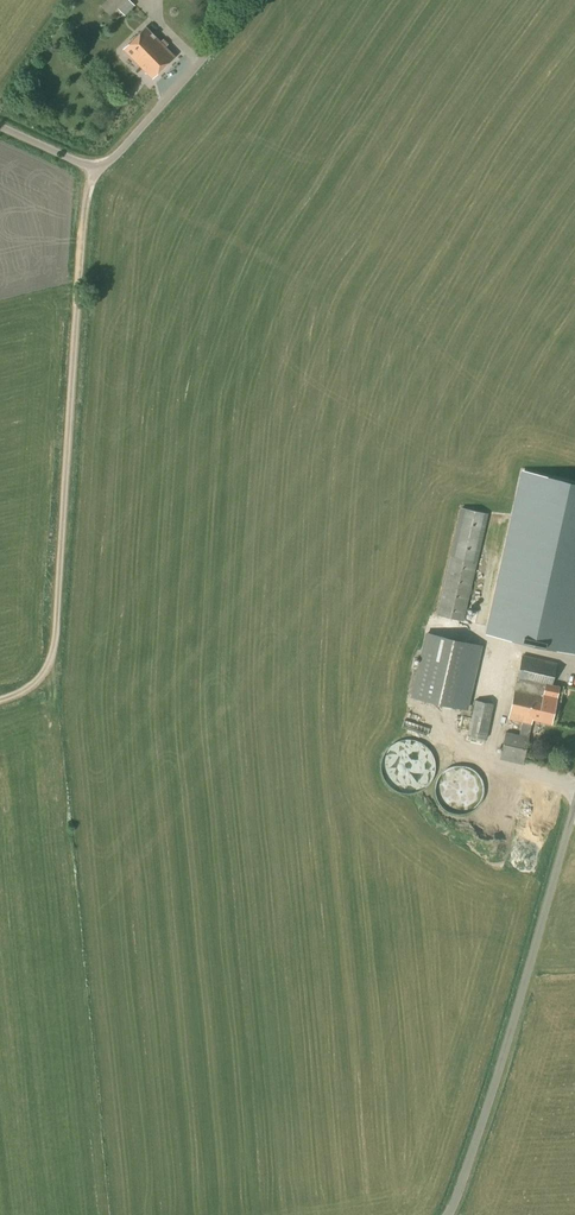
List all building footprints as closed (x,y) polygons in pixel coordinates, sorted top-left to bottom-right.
[(100,6),(110,15),(125,0),(106,0),(100,6)] [(134,6),(128,0),(127,0),(118,9),(125,15),(134,6)] [(152,78),(174,56),(146,27),(123,49),(152,78)] [(122,110),(134,103),(130,97),(119,104),(122,110)] [(489,630),(574,651),(574,485),(526,474),(489,630)] [(463,621),(477,562),(488,513),(461,507),(450,556),(437,615),(463,621)] [(412,696),(467,709),(482,645),(427,632),(412,696)] [(490,644),(490,657),(504,657),(504,644),(490,644)] [(552,685),(556,664),(522,656),(517,678),(514,691),(515,691),(509,719),(522,722),(522,724),(521,724),(519,735),(506,732),(500,755),(524,761),(530,737),(529,737),(531,724),(532,720),(551,724),(559,686),(552,685)] [(486,739),(493,704),(475,700),(467,735),(486,739)] [(403,792),(426,791),(437,777),(437,773),(429,767),(429,762),(424,769),(417,764),(424,763),(428,758),(422,753),(421,755),(412,755),(408,752),(391,753),(386,759),(387,779),(403,792)] [(413,822),(422,822),(422,812),(413,812),(413,822)]
